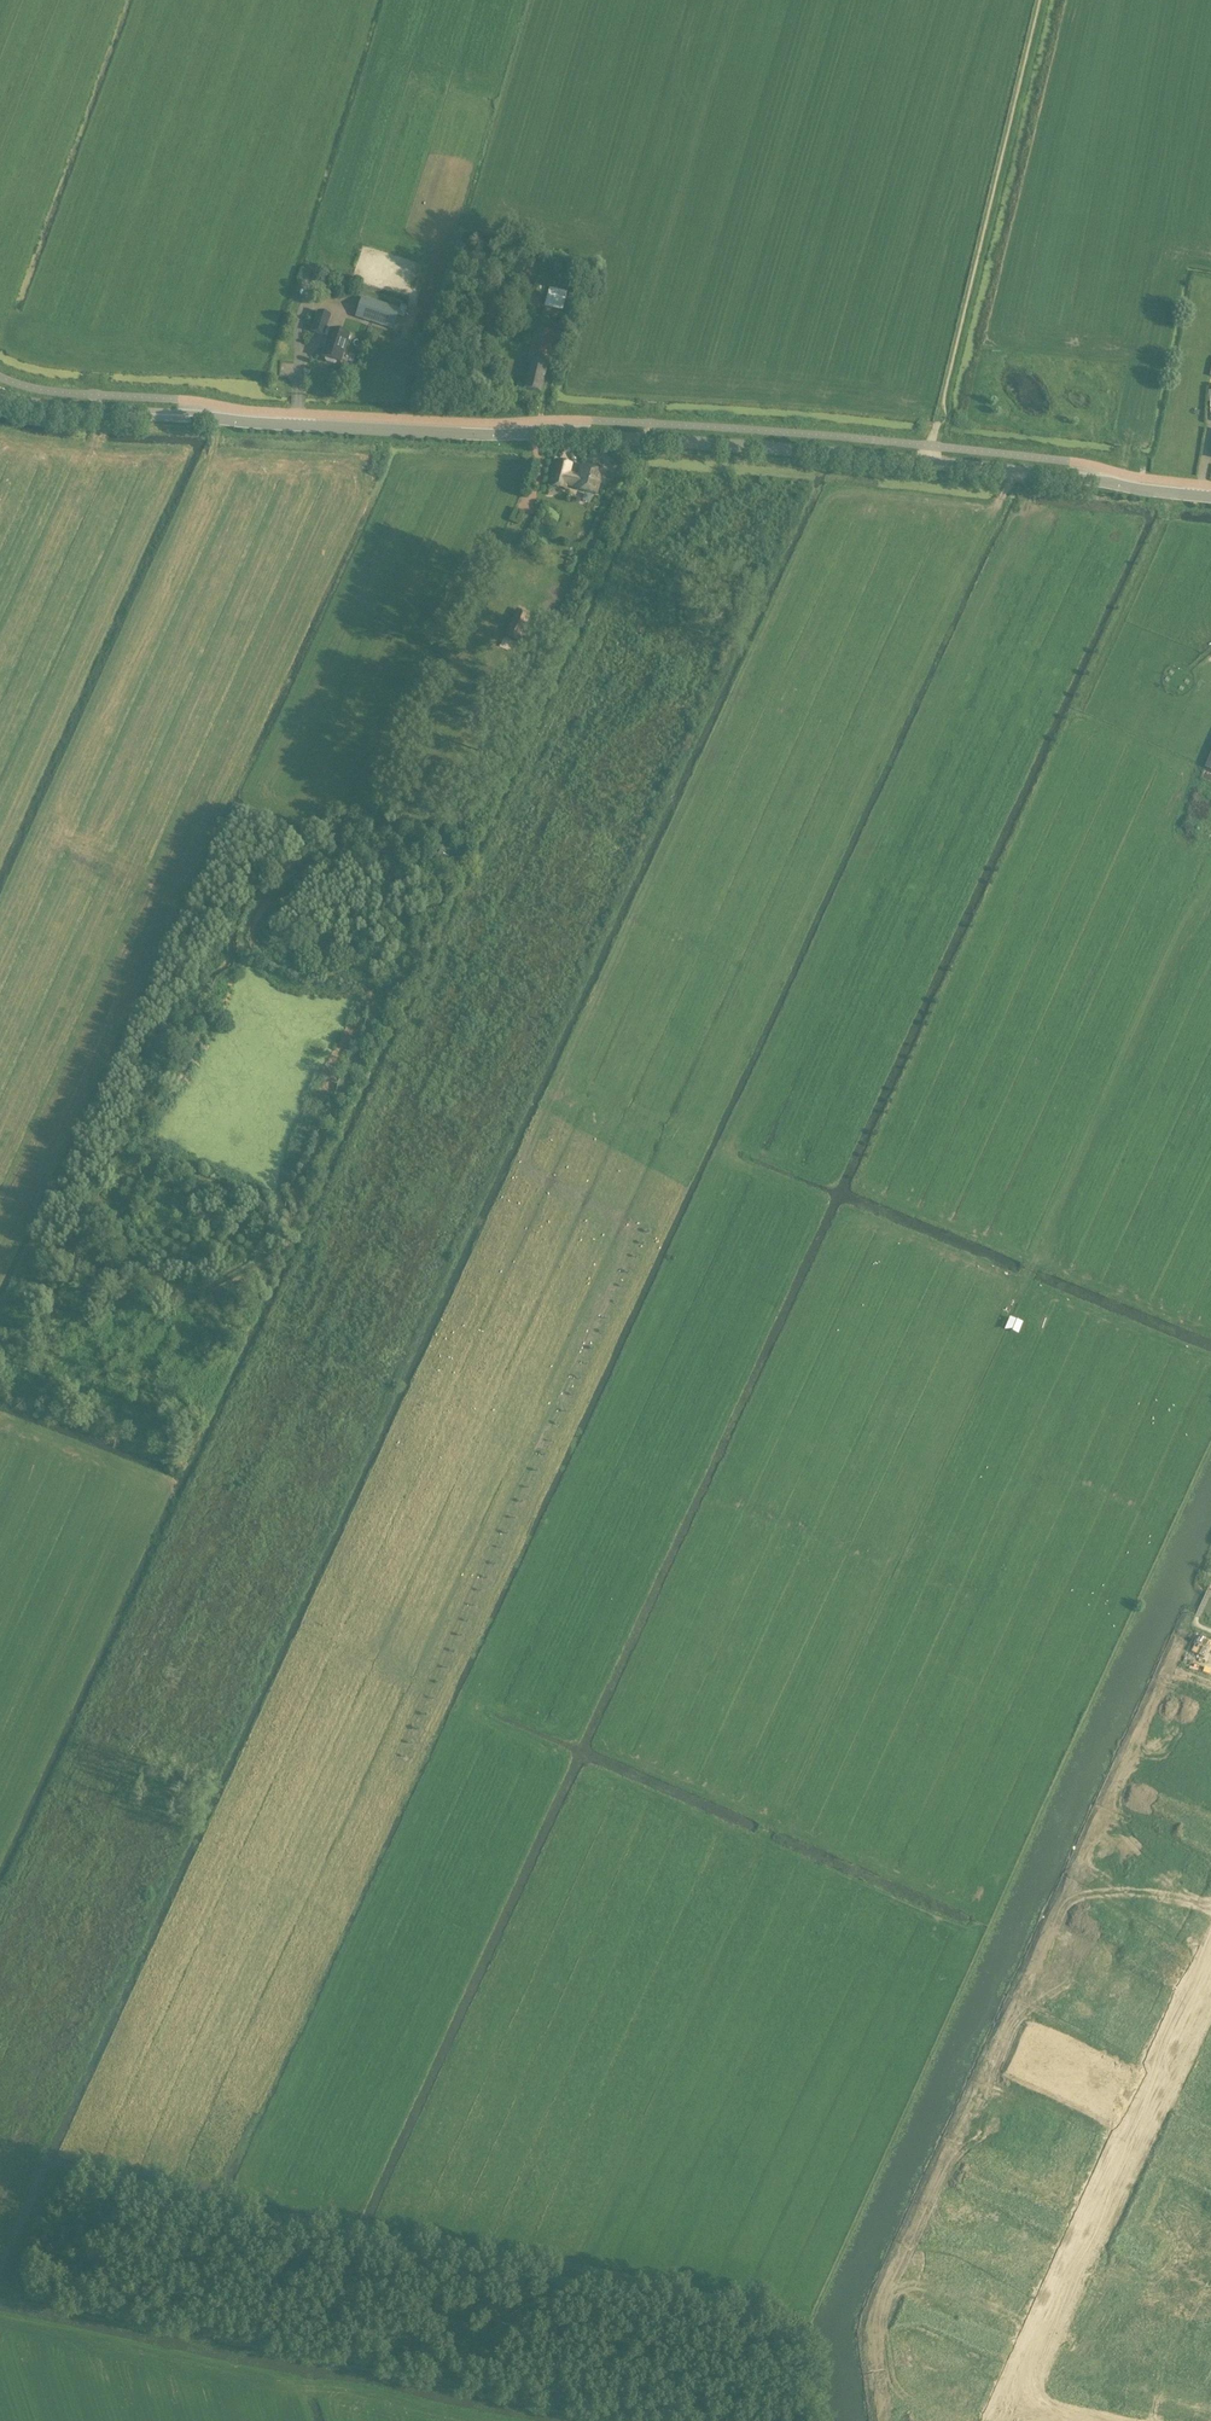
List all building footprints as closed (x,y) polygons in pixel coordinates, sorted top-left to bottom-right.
[(550,288),(542,315),(556,319),(558,312),(561,313),(567,293),(550,288)] [(400,310),(362,298),(356,317),(393,330),(400,310)] [(317,310),(311,331),(328,336),(321,357),(325,358),(325,360),(326,362),(334,365),(336,364),(337,362),(341,363),(350,334),(328,328),(332,315),(317,310)] [(532,360),(525,388),(541,392),(555,334),(537,329),(529,359),(532,360)] [(556,462),(551,485),(565,489),(566,486),(576,488),(576,489),(597,493),(602,471),(581,467),(580,474),(567,471),(569,465),(556,462)] [(593,502),(593,493),(584,493),(584,502),(593,502)] [(516,609),(504,636),(518,643),(531,616),(516,609)] [(419,794),(417,803),(430,806),(431,796),(419,794)] [(445,853),(436,848),(429,860),(438,865),(445,853)] [(450,857),(446,865),(451,868),(455,860),(450,857)] [(1201,2055),(1210,2059),(1210,2048),(1205,2045),(1201,2055)] [(1191,2077),(1181,2100),(1191,2104),(1201,2082),(1191,2077)] [(1193,2105),(1203,2109),(1210,2091),(1210,2086),(1203,2083),(1193,2105)] [(1122,2240),(1117,2251),(1138,2261),(1143,2250),(1122,2240)] [(1117,2251),(1112,2262),(1133,2272),(1138,2261),(1117,2251)] [(1112,2262),(1107,2273),(1129,2282),(1133,2272),(1112,2262)] [(1107,2273),(1103,2283),(1124,2293),(1129,2282),(1107,2273)] [(1103,2283),(1098,2294),(1119,2303),(1124,2293),(1103,2283)] [(1098,2294),(1093,2304),(1114,2314),(1119,2303),(1098,2294)] [(1093,2304),(1088,2315),(1110,2324),(1114,2314),(1093,2304)] [(1088,2315),(1084,2325),(1105,2335),(1110,2324),(1088,2315)] [(1084,2325),(1079,2336),(1100,2346),(1105,2335),(1084,2325)] [(1079,2336),(1074,2347),(1095,2356),(1100,2346),(1079,2336)] [(1074,2347),(1069,2357),(1091,2367),(1095,2356),(1074,2347)] [(1069,2357),(1065,2368),(1086,2377),(1091,2367),(1069,2357)] [(1065,2368),(1060,2378),(1081,2388),(1086,2377),(1065,2368)] [(1060,2378),(1055,2389),(1076,2398),(1081,2388),(1060,2378)] [(1055,2389),(1050,2400),(1071,2409),(1076,2398),(1055,2389)] [(1113,2392),(1108,2415),(1120,2417),(1125,2395),(1113,2392)] [(1125,2395),(1120,2417),(1131,2420),(1136,2397),(1125,2395)] [(1131,2420),(1137,2420),(1143,2420),(1147,2399),(1136,2397),(1131,2420)] [(1143,2420),(1155,2420),(1159,2402),(1147,2399),(1143,2420)] [(1155,2420),(1167,2420),(1170,2404),(1159,2402),(1155,2420)] [(1167,2420),(1178,2420),(1181,2406),(1170,2404),(1167,2420)] [(1178,2420),(1190,2420),(1193,2409),(1181,2406),(1178,2420)] [(1190,2420),(1203,2420),(1205,2411),(1193,2409),(1190,2420)]
